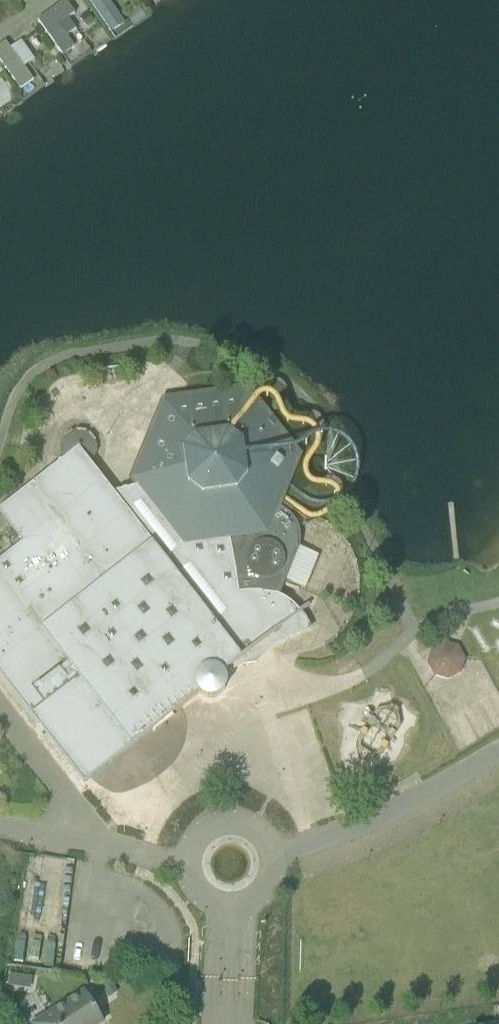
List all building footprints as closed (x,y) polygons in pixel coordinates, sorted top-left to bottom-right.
[(123,24),(107,0),(85,0),(108,34),(123,24)] [(66,37),(79,29),(63,3),(36,19),(59,58),(73,49),(66,37)] [(301,614),(307,609),(306,607),(299,612),(289,603),(277,596),(296,547),(297,538),(295,530),(292,522),(286,516),(276,509),(283,496),(287,482),(288,468),(287,453),(282,439),(275,426),(265,415),(253,406),(240,400),(226,396),(211,395),(196,398),(183,403),(170,411),(160,421),(157,425),(150,436),(145,447),(143,460),(143,473),(144,485),(113,493),(78,449),(0,510),(0,514),(22,543),(0,561),(0,676),(84,783),(199,693),(204,697),(211,699),(217,698),(222,694),(225,688),(225,681),(222,675),(234,666),(237,663),(238,658),(270,644),(271,646),(310,630),(305,621),(301,614)] [(450,640),(423,658),(440,683),(466,665),(450,640)] [(148,958),(149,921),(133,920),(131,958),(148,958)] [(103,1023),(84,993),(34,1023),(101,1023),(103,1023)]
